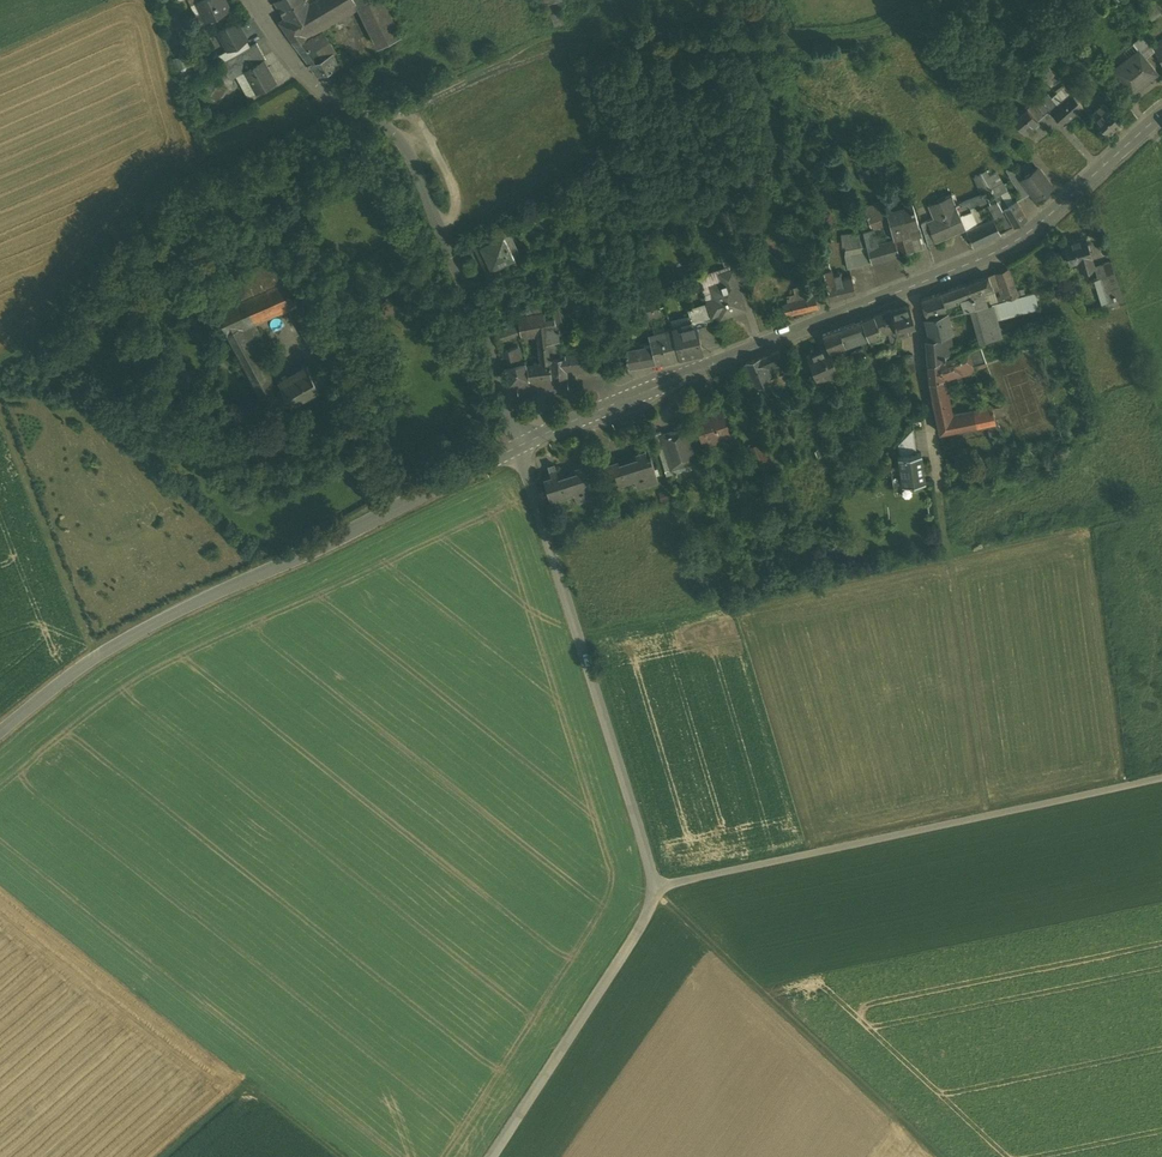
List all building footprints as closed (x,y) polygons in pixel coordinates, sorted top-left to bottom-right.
[(197,1),(202,12),(206,10),(210,17),(229,7),(225,0),(196,0),(197,1)] [(276,0),(286,17),(308,3),(306,0),(277,0),(276,0)] [(308,38),(323,28),(321,26),(354,6),(356,6),(353,0),(314,0),(308,3),(286,17),(278,22),(292,39),(304,32),(308,38)] [(356,6),(354,6),(379,51),(402,39),(383,0),(353,0),(356,6)] [(1145,6),(1149,11),(1146,14),(1151,21),(1161,14),(1161,0),(1154,0),(1145,6)] [(236,21),(218,31),(228,49),(247,39),(236,21)] [(308,38),(313,45),(321,57),(332,52),(336,50),(323,28),(308,38)] [(308,38),(304,32),(292,39),(303,53),(313,45),(308,38)] [(1123,52),(1128,59),(1139,50),(1146,59),(1154,53),(1150,46),(1144,36),(1123,52)] [(228,49),(217,55),(221,62),(251,46),(247,39),(228,49)] [(1161,68),(1161,40),(1150,46),(1154,53),(1161,68)] [(251,46),(221,62),(230,78),(236,75),(244,70),(263,59),(265,57),(257,42),(251,46)] [(321,57),(313,45),(303,53),(318,74),(338,65),(332,52),(321,57)] [(1128,59),(1114,70),(1133,94),(1157,74),(1146,59),(1139,50),(1128,59)] [(1052,58),(1045,64),(1054,74),(1062,67),(1052,58)] [(189,59),(173,62),(177,79),(192,75),(189,59)] [(263,59),(244,70),(256,91),(275,80),(263,59)] [(1057,93),(1050,99),(1057,107),(1072,94),(1054,74),(1045,64),(1041,60),(1033,67),(1057,93)] [(256,91),(244,70),(236,75),(248,96),(256,91)] [(1047,95),(1040,101),(1063,126),(1083,108),(1072,94),(1057,107),(1050,99),(1047,95)] [(1036,102),(1026,112),(1039,125),(1049,115),(1036,102)] [(1121,123),(1104,104),(1091,115),(1108,134),(1121,123)] [(1039,125),(1026,112),(1014,123),(1027,136),(1039,125)] [(1022,198),(1032,192),(1023,179),(1014,165),(1004,172),(1022,198)] [(1037,168),(1023,179),(1032,192),(1036,196),(1042,192),(1043,193),(1052,186),(1047,179),(1046,180),(1037,168)] [(987,171),(982,174),(990,190),(996,200),(1002,210),(1004,209),(1006,207),(1007,207),(1014,203),(997,172),(990,176),(987,171)] [(967,179),(976,195),(990,190),(982,174),(981,172),(967,179)] [(988,203),(996,200),(990,190),(976,195),(970,197),(976,208),(988,203)] [(932,218),(927,220),(932,231),(931,232),(935,242),(966,229),(959,215),(951,195),(937,201),(943,214),(932,218)] [(1002,210),(996,200),(988,203),(996,217),(999,215),(998,213),(1002,210)] [(863,234),(867,247),(877,244),(874,234),(883,231),(886,241),(894,239),(883,201),(863,207),(867,219),(859,221),(863,234)] [(927,205),(932,218),(943,214),(937,201),(927,205)] [(1014,203),(1007,207),(1006,207),(1004,209),(1009,218),(1014,227),(1027,219),(1017,201),(1014,203)] [(888,212),(895,236),(909,232),(907,227),(921,223),(914,203),(888,212)] [(982,222),(976,208),(959,215),(966,229),(966,230),(973,246),(1000,234),(993,220),(986,224),(981,226),(980,223),(982,222)] [(1009,218),(1001,221),(1006,231),(1014,227),(1009,218)] [(927,220),(921,223),(928,245),(935,242),(931,232),(932,231),(927,220)] [(909,232),(914,251),(928,245),(921,223),(907,227),(909,232)] [(909,232),(895,236),(900,254),(914,251),(909,232)] [(847,269),(872,263),(867,247),(863,234),(841,235),(846,255),(843,256),(847,269)] [(487,235),(473,241),(476,248),(482,246),(481,245),(490,241),(487,235)] [(490,241),(481,245),(482,246),(476,248),(486,269),(491,267),(492,267),(500,263),(513,257),(503,235),(490,241)] [(1085,237),(1074,240),(1074,239),(1063,242),(1070,264),(1077,262),(1092,257),(1085,237)] [(832,239),(824,242),(829,256),(837,253),(832,239)] [(877,244),(867,247),(872,263),(899,255),(894,239),(886,241),(877,244)] [(827,254),(819,256),(823,270),(824,269),(830,268),(827,254)] [(232,274),(244,298),(284,280),(273,256),(232,274)] [(1092,257),(1077,262),(1080,272),(1090,269),(1095,267),(1092,257)] [(1111,261),(1103,264),(1106,274),(1114,272),(1111,261)] [(500,263),(492,267),(491,267),(486,269),(489,276),(503,269),(500,263)] [(738,263),(730,265),(732,269),(733,268),(737,280),(743,277),(738,263)] [(1090,269),(1093,279),(1106,275),(1106,274),(1103,264),(1095,267),(1090,269)] [(699,276),(707,300),(714,298),(709,285),(722,281),(719,273),(732,269),(730,265),(699,276)] [(722,281),(709,285),(714,298),(719,314),(720,318),(732,314),(731,311),(746,307),(737,280),(733,268),(732,269),(719,273),(722,281)] [(834,280),(831,268),(830,268),(824,269),(830,297),(855,291),(851,276),(834,280)] [(1006,269),(994,273),(1004,300),(1025,294),(1024,288),(1013,290),(1006,269)] [(1114,272),(1106,274),(1106,275),(1111,290),(1119,287),(1114,272)] [(1106,275),(1093,279),(1101,305),(1122,298),(1119,287),(1111,290),(1106,275)] [(988,276),(964,285),(967,296),(970,295),(980,292),(992,287),(988,276)] [(802,279),(806,296),(813,294),(813,292),(809,277),(802,279)] [(244,298),(216,311),(227,332),(240,327),(254,320),(288,305),(296,302),(284,280),(244,298)] [(964,285),(941,293),(944,305),(967,296),(964,285)] [(820,290),(813,292),(813,294),(816,307),(824,305),(820,290)] [(983,300),(980,292),(970,295),(973,302),(974,307),(985,304),(984,304),(987,303),(985,300),(983,300)] [(1004,300),(992,303),(995,315),(1003,313),(1004,316),(1036,306),(1031,292),(1025,294),(1004,300)] [(941,293),(921,300),(926,317),(946,310),(944,305),(941,293)] [(311,294),(296,302),(288,305),(325,368),(347,356),(311,294)] [(806,296),(782,302),(786,319),(817,311),(816,307),(813,294),(806,296)] [(714,298),(707,300),(707,303),(712,316),(719,314),(714,298)] [(547,337),(548,342),(566,338),(559,309),(548,311),(545,302),(525,307),(526,314),(517,316),(518,319),(521,335),(522,338),(534,336),(535,339),(539,338),(547,337)] [(707,303),(688,309),(692,325),(693,325),(696,326),(696,327),(707,323),(706,321),(713,319),(712,316),(707,303)] [(992,303),(975,308),(981,331),(984,341),(1001,337),(998,328),(995,315),(992,303)] [(909,306),(890,312),(895,326),(898,335),(911,330),(910,326),(914,325),(914,322),(909,306)] [(890,310),(874,316),(880,332),(895,326),(890,312),(890,310)] [(947,312),(926,318),(925,318),(930,338),(930,340),(939,337),(953,333),(947,312)] [(874,316),(861,321),(865,330),(868,337),(869,340),(881,335),(880,332),(874,316)] [(521,335),(518,319),(494,328),(499,342),(521,335)] [(240,327),(255,354),(269,347),(254,320),(240,327)] [(861,321),(854,324),(858,333),(865,330),(861,321)] [(1018,322),(998,328),(1001,337),(1020,331),(1018,322)] [(854,324),(823,335),(826,346),(829,352),(845,346),(842,339),(858,333),(854,324)] [(692,325),(672,330),(679,357),(689,354),(689,355),(694,354),(694,353),(702,351),(696,327),(696,326),(693,325),(692,325)] [(881,335),(882,341),(886,340),(887,343),(888,347),(894,344),(898,335),(895,326),(880,332),(881,335)] [(255,354),(240,327),(227,332),(264,401),(276,393),(255,354)] [(672,330),(648,336),(653,354),(656,363),(679,357),(672,330)] [(845,346),(868,337),(865,330),(858,333),(842,339),(845,346)] [(981,331),(940,346),(941,361),(950,358),(962,351),(984,341),(981,331)] [(547,337),(539,338),(541,365),(550,364),(548,342),(547,337)] [(939,337),(930,340),(930,338),(925,339),(927,365),(941,361),(940,346),(939,337)] [(563,341),(550,344),(551,352),(560,352),(564,350),(563,341)] [(888,347),(884,348),(888,361),(896,357),(894,344),(888,347)] [(633,348),(627,349),(628,356),(626,356),(628,367),(651,364),(656,363),(653,354),(649,355),(648,345),(633,348)] [(986,365),(979,345),(967,349),(972,365),(975,364),(976,367),(986,365)] [(837,372),(829,352),(826,346),(805,355),(815,381),(837,372)] [(863,347),(851,353),(854,359),(866,353),(863,347)] [(512,348),(502,351),(506,367),(517,364),(512,348)] [(884,348),(875,352),(880,364),(888,361),(884,348)] [(967,349),(962,351),(950,358),(955,373),(960,372),(963,373),(974,370),(972,365),(967,349)] [(573,356),(566,356),(566,358),(567,368),(589,366),(588,351),(573,353),(573,356)] [(779,351),(771,355),(776,366),(780,365),(781,369),(787,367),(784,359),(782,359),(779,351)] [(879,379),(885,377),(880,364),(875,352),(869,355),(879,379)] [(771,355),(745,364),(756,389),(771,384),(765,370),(776,366),(771,355)] [(913,355),(901,359),(903,375),(915,371),(913,355)] [(560,358),(551,359),(552,377),(568,376),(567,368),(566,358),(563,358),(560,358)] [(950,358),(927,365),(929,382),(934,406),(947,403),(942,378),(955,373),(950,358)] [(892,373),(888,361),(880,364),(885,377),(892,373)] [(517,364),(506,367),(511,383),(530,380),(527,367),(526,362),(517,364)] [(541,365),(527,367),(530,380),(551,377),(550,364),(541,365)] [(797,366),(789,369),(804,403),(812,400),(797,366)] [(304,367),(278,382),(279,385),(306,370),(304,367)] [(306,370),(279,385),(282,390),(276,393),(264,401),(273,417),(320,389),(308,368),(306,370)] [(841,382),(837,372),(815,381),(818,387),(828,383),(830,386),(841,382)] [(725,402),(718,404),(720,410),(722,418),(729,416),(725,402)] [(947,403),(934,406),(939,433),(977,425),(974,412),(950,417),(947,403)] [(993,408),(974,412),(977,425),(983,424),(984,428),(988,428),(998,425),(997,420),(995,421),(993,408)] [(496,409),(485,410),(486,419),(497,418),(496,409)] [(720,410),(696,417),(704,443),(728,436),(722,418),(720,410)] [(642,419),(632,423),(634,429),(645,425),(642,419)] [(998,425),(988,428),(990,436),(998,434),(1003,431),(998,425)] [(662,436),(661,436),(664,446),(671,468),(695,461),(684,429),(662,436)] [(913,429),(898,444),(900,456),(917,453),(913,429)] [(661,433),(653,435),(658,448),(664,446),(661,436),(662,436),(661,433)] [(761,443),(748,447),(755,468),(768,463),(761,443)] [(645,450),(635,454),(636,457),(619,463),(618,460),(612,462),(618,482),(619,482),(633,478),(634,481),(642,478),(644,486),(658,482),(650,457),(647,458),(645,450)] [(900,456),(898,456),(899,465),(901,484),(914,483),(925,481),(921,453),(900,456)] [(612,462),(604,464),(611,488),(620,485),(619,482),(618,482),(612,462)] [(557,475),(554,465),(548,467),(551,477),(552,476),(557,475)] [(576,472),(558,478),(557,475),(552,476),(558,497),(559,497),(573,492),(574,495),(582,493),(584,500),(598,496),(590,471),(587,472),(584,465),(575,468),(576,472)] [(915,492),(914,483),(901,484),(899,465),(890,466),(894,495),(915,492)] [(978,473),(980,484),(997,480),(995,470),(978,473)] [(551,477),(543,479),(551,503),(560,500),(559,497),(558,497),(552,476),(551,477)] [(642,478),(634,481),(636,489),(644,486),(642,478)] [(669,489),(658,492),(662,504),(673,500),(669,489)] [(582,493),(574,495),(577,503),(584,500),(582,493)]
